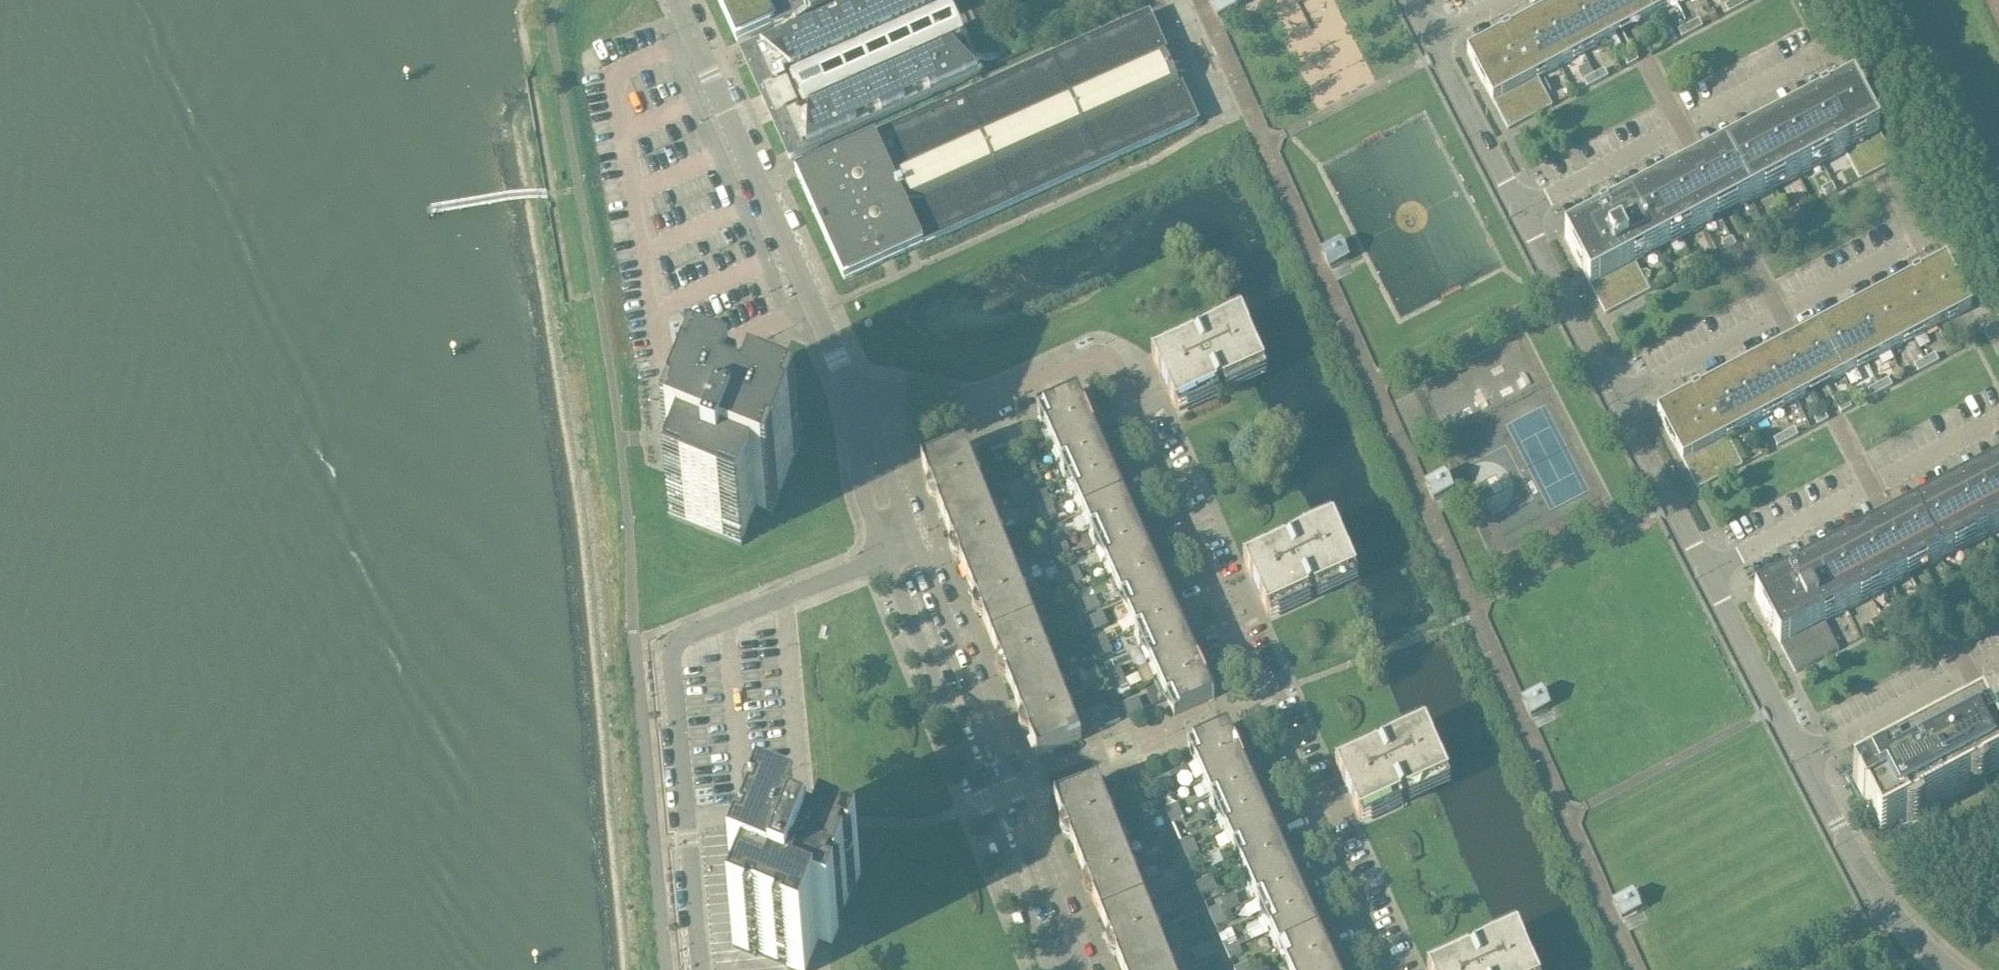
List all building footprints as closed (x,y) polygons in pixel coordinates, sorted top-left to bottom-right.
[(737,42),(831,0),(718,0),(737,42)] [(743,56),(790,160),(979,76),(945,0),(868,0),(743,56)] [(1211,1),(1210,2),(1217,18),(1235,9),(1231,0),(1214,0),(1211,1)] [(1509,31),(1508,29),(1501,33),(1502,35),(1467,54),(1508,131),(1552,107),(1534,74),(1543,70),(1546,74),(1573,60),(1570,55),(1590,45),(1592,50),(1621,35),(1618,30),(1628,24),(1635,20),(1638,26),(1667,10),(1665,6),(1675,0),(1568,0),(1509,31)] [(1734,2),(1738,9),(1749,3),(1747,0),(1738,0),(1734,2)] [(1798,4),(1803,12),(1812,8),(1808,0),(1805,0),(1798,4)] [(1725,7),(1728,14),(1738,9),(1734,2),(1725,7)] [(852,152),(798,177),(800,181),(844,281),(880,265),(892,260),(898,257),(905,254),(915,249),(920,247),(1195,123),(1177,84),(1175,85),(1173,78),(1168,68),(1164,60),(1166,59),(1148,19),(874,142),(871,136),(849,146),(852,152)] [(1698,21),(1688,26),(1692,33),(1702,28),(1698,21)] [(1678,32),(1682,39),(1692,33),(1688,26),(1678,32)] [(1657,42),(1647,48),(1651,55),(1661,50),(1657,42)] [(1624,60),(1628,67),(1638,62),(1634,55),(1624,60)] [(1604,71),(1593,76),(1597,83),(1608,78),(1604,71)] [(1583,81),(1587,89),(1597,83),(1593,76),(1583,81)] [(1600,219),(1564,238),(1572,253),(1582,272),(1605,315),(1649,292),(1635,265),(1632,259),(1640,254),(1643,259),(1670,245),(1668,240),(1687,230),(1690,235),(1703,227),(1713,222),(1718,219),(1715,214),(1725,209),(1733,205),(1735,210),(1741,208),(1752,201),(1765,195),(1762,190),(1781,180),(1784,185),(1798,177),(1811,170),(1809,165),(1828,155),(1831,160),(1844,153),(1859,181),(1894,163),(1853,86),(1827,99),(1826,97),(1819,101),(1820,103),(1817,104),(1820,109),(1814,113),(1811,108),(1805,111),(1803,112),(1788,120),(1779,125),(1782,129),(1767,137),(1764,133),(1756,137),(1741,145),(1733,149),(1735,154),(1729,157),(1729,158),(1726,153),(1715,159),(1710,161),(1702,165),(1692,171),(1687,173),(1677,179),(1679,184),(1673,187),(1670,182),(1665,185),(1646,195),(1639,199),(1641,204),(1626,212),(1623,207),(1618,210),(1612,213),(1607,216),(1606,214),(1599,217),(1600,219)] [(1826,199),(1836,193),(1832,186),(1822,192),(1826,199)] [(1796,205),(1785,211),(1789,218),(1799,213),(1796,205)] [(1779,223),(1789,218),(1785,211),(1775,216),(1779,223)] [(1748,240),(1759,234),(1755,227),(1744,232),(1748,240)] [(1721,245),(1725,252),(1735,247),(1732,239),(1721,245)] [(1347,260),(1339,244),(1321,253),(1329,269),(1347,260)] [(1701,254),(1690,259),(1695,268),(1705,262),(1701,254)] [(1685,273),(1695,268),(1690,259),(1680,265),(1685,273)] [(1912,278),(1807,333),(1795,340),(1779,348),(1699,390),(1698,388),(1691,392),(1692,394),(1657,413),(1697,490),(1742,467),(1724,433),(1733,429),(1735,434),(1763,419),(1760,415),(1779,404),(1782,409),(1810,394),(1808,389),(1817,384),(1825,380),(1828,385),(1857,370),(1854,365),(1865,359),(1874,355),(1876,359),(1904,345),(1901,340),(1911,335),(1920,330),(1923,335),(1948,321),(1949,323),(1957,318),(1956,317),(1971,309),(1945,260),(1919,274),(1918,272),(1911,276),(1912,278)] [(1242,320),(1202,338),(1200,339),(1201,340),(1195,343),(1194,341),(1153,360),(1176,412),(1218,394),(1217,392),(1223,389),(1224,391),(1265,372),(1242,320)] [(1934,355),(1925,360),(1929,368),(1938,363),(1934,355)] [(1918,373),(1929,368),(1925,360),(1914,366),(1918,373)] [(1867,391),(1871,398),(1892,387),(1888,380),(1867,391)] [(1123,496),(1108,463),(1078,394),(1037,412),(1055,451),(1052,452),(1057,463),(1060,462),(1062,467),(1059,469),(1064,480),(1067,478),(1069,484),(1067,485),(1072,496),(1074,495),(1077,500),(1074,501),(1079,513),(1082,511),(1083,514),(1123,496)] [(747,443),(727,434),(734,417),(697,401),(667,475),(683,481),(668,517),(741,547),(756,510),(772,517),(802,443),(764,428),(755,424),(747,443)] [(1841,414),(1851,409),(1847,402),(1837,407),(1841,414)] [(1814,419),(1817,427),(1828,421),(1824,414),(1814,419)] [(1773,441),(1777,448),(1797,437),(1794,430),(1773,441)] [(1010,445),(1016,457),(1031,450),(1026,438),(1010,445)] [(1005,447),(1001,439),(989,444),(993,452),(1005,447)] [(921,466),(930,487),(934,485),(941,503),(937,505),(945,525),(989,507),(965,449),(921,466)] [(1034,467),(1023,472),(1030,488),(1041,483),(1034,467)] [(1954,554),(1952,549),(1971,539),(1974,544),(1988,536),(1998,530),(1998,525),(1998,524),(1998,468),(1992,471),(1996,478),(1981,486),(1977,479),(1969,484),(1972,488),(1965,492),(1957,497),(1954,492),(1946,496),(1949,503),(1934,511),(1931,504),(1922,508),(1925,513),(1919,517),(1916,512),(1890,525),(1866,538),(1869,543),(1862,546),(1860,541),(1852,546),(1855,553),(1840,561),(1837,554),(1828,558),(1831,563),(1816,571),(1813,566),(1797,575),(1796,573),(1788,577),(1790,579),(1754,597),(1795,674),(1839,651),(1822,618),(1830,613),(1833,618),(1860,604),(1858,599),(1877,589),(1879,593),(1908,579),(1905,573),(1914,569),(1923,564),(1925,569),(1954,554)] [(1426,485),(1434,500),(1451,491),(1443,476),(1426,485)] [(1169,598),(1146,546),(1123,496),(1083,514),(1084,517),(1082,519),(1087,530),(1089,528),(1092,534),(1089,535),(1094,546),(1097,545),(1099,550),(1096,552),(1101,563),(1104,561),(1107,567),(1104,568),(1109,579),(1111,578),(1128,616),(1169,598)] [(1056,516),(1049,500),(1037,505),(1044,521),(1056,516)] [(989,507),(945,525),(953,545),(957,543),(964,561),(960,563),(968,583),(1012,565),(989,507)] [(1333,525),(1294,542),(1292,543),(1293,545),(1286,547),(1286,546),(1244,565),(1268,617),(1309,598),(1308,597),(1315,594),(1315,595),(1357,577),(1333,525)] [(1062,534),(1050,540),(1057,556),(1069,550),(1062,534)] [(1964,574),(1969,583),(1989,572),(1985,563),(1964,574)] [(1012,565),(968,583),(976,603),(980,601),(987,619),(983,621),(991,642),(1035,624),(1012,565)] [(1077,567),(1065,573),(1072,588),(1084,583),(1077,567)] [(1945,586),(1934,592),(1938,599),(1948,593),(1945,586)] [(1095,597),(1079,604),(1084,616),(1100,609),(1095,597)] [(1214,699),(1191,647),(1169,598),(1128,616),(1130,618),(1127,619),(1132,630),(1135,629),(1137,635),(1134,636),(1139,647),(1142,646),(1144,651),(1142,652),(1146,663),(1149,662),(1152,667),(1149,669),(1154,680),(1157,678),(1174,717),(1214,699)] [(1911,604),(1915,611),(1925,606),(1921,598),(1911,604)] [(1086,620),(1092,632),(1107,625),(1102,613),(1086,620)] [(1870,624),(1875,632),(1895,622),(1890,613),(1870,624)] [(1035,624),(991,642),(999,662),(1003,660),(1006,667),(1011,678),(1006,680),(1014,699),(1058,682),(1035,624)] [(1081,656),(1092,652),(1085,636),(1075,639),(1081,656)] [(1105,636),(1093,641),(1100,657),(1112,652),(1105,636)] [(1101,679),(1096,667),(1089,669),(1094,682),(1101,679)] [(1120,669),(1108,674),(1115,690),(1127,685),(1120,669)] [(1058,682),(1014,699),(1022,720),(1026,718),(1034,736),(1029,738),(1037,759),(1081,741),(1058,682)] [(1540,692),(1523,701),(1530,717),(1548,708),(1540,692)] [(1138,698),(1122,706),(1127,717),(1143,710),(1138,698)] [(1115,709),(1099,716),(1104,728),(1120,721),(1115,709)] [(1861,799),(1880,835),(1998,772),(1998,747),(1981,714),(1852,782),(1861,799)] [(1273,830),(1258,797),(1228,728),(1187,746),(1205,785),(1202,786),(1207,797),(1210,796),(1212,802),(1209,803),(1214,814),(1217,813),(1220,818),(1217,819),(1222,830),(1224,829),(1227,835),(1224,836),(1229,847),(1232,845),(1233,848),(1273,830)] [(1425,729),(1405,738),(1384,748),(1384,749),(1378,752),(1378,750),(1336,769),(1344,787),(1348,785),(1355,802),(1352,803),(1359,821),(1401,802),(1400,801),(1406,798),(1407,800),(1449,781),(1425,729)] [(1131,791),(1147,784),(1142,772),(1126,779),(1131,791)] [(1153,783),(1158,795),(1174,787),(1169,776),(1153,783)] [(1055,802),(1063,824),(1068,822),(1071,832),(1075,840),(1070,842),(1078,861),(1122,844),(1099,785),(1055,802)] [(1177,805),(1165,810),(1172,826),(1184,821),(1177,805)] [(1318,931),(1304,898),(1273,830),(1233,848),(1250,886),(1247,887),(1252,898),(1255,897),(1256,900),(1257,902),(1255,904),(1259,915),(1262,913),(1265,919),(1262,920),(1267,931),(1270,930),(1272,935),(1269,936),(1274,947),(1277,946),(1278,949),(1318,931)] [(763,836),(756,854),(758,855),(743,891),(741,890),(734,908),(747,913),(733,948),(751,955),(752,953),(788,967),(787,969),(788,969),(807,969),(819,942),(832,947),(839,930),(837,929),(851,892),(854,893),(861,876),(825,861),(817,882),(796,873),(792,867),(799,851),(763,836)] [(1192,838),(1180,843),(1187,859),(1199,854),(1192,838)] [(1122,844),(1078,861),(1086,882),(1091,880),(1098,898),(1093,900),(1101,920),(1145,902),(1122,844)] [(1155,867),(1144,871),(1148,882),(1159,878),(1155,867)] [(1196,885),(1201,896),(1217,889),(1211,877),(1196,885)] [(1631,895),(1613,904),(1621,919),(1639,910),(1631,895)] [(1101,920),(1109,940),(1114,939),(1121,956),(1116,958),(1121,969),(1145,969),(1168,961),(1145,902),(1101,920)] [(1195,902),(1182,907),(1187,919),(1200,914),(1195,902)] [(1220,907),(1208,912),(1215,928),(1227,922),(1220,907)] [(1318,931),(1278,949),(1288,969),(1336,969),(1318,931)] [(1497,942),(1475,952),(1476,954),(1470,956),(1469,955),(1435,969),(1533,969),(1517,933),(1497,942)] [(1234,939),(1223,945),(1230,961),(1242,955),(1234,939)] [(1213,944),(1198,950),(1203,961),(1218,955),(1213,944)] [(1145,969),(1172,969),(1168,961),(1145,969)]
